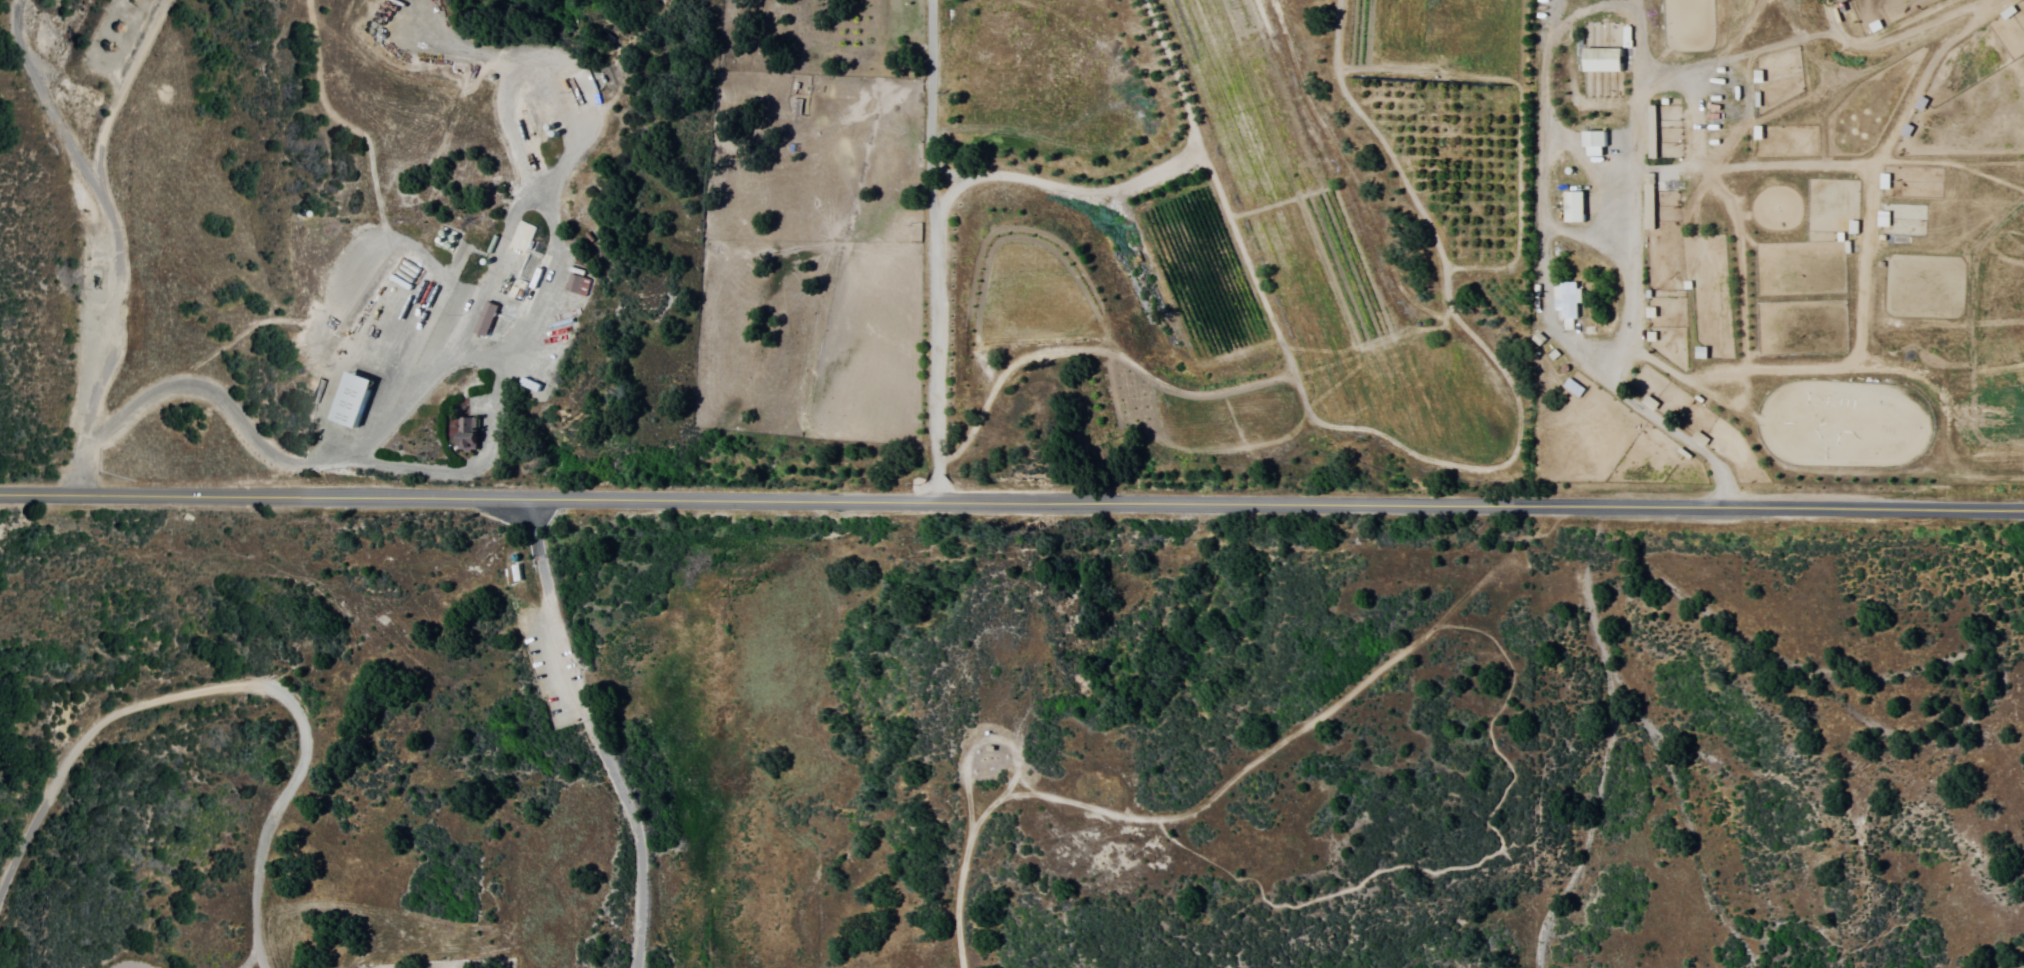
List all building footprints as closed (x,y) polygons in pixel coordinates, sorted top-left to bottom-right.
[(1620,47),(1579,48),(1579,71),(1619,70),(1619,55),(1622,55),(1622,47),(1630,47),(1630,26),(1620,26),(1620,47)] [(1646,157),(1674,157),(1673,105),(1645,106),(1646,157)] [(1599,155),(1599,146),(1606,146),(1605,130),(1578,131),(1579,147),(1584,147),(1584,156),(1599,155)] [(1642,229),(1652,229),(1652,213),(1674,213),(1674,191),(1655,191),(1655,173),(1642,173),(1642,229)] [(1878,188),(1887,189),(1887,173),(1878,173),(1878,188)] [(1562,222),(1581,221),(1581,191),(1561,192),(1562,222)] [(1888,211),(1876,211),(1875,226),(1887,226),(1888,211)] [(524,255),(524,254),(531,257),(537,241),(532,240),(537,227),(517,219),(506,248),(524,255)] [(1846,233),(1857,233),(1857,220),(1846,220),(1846,233)] [(562,289),(585,296),(590,279),(583,277),(585,273),(569,268),(562,289)] [(1552,310),(1560,310),(1560,330),(1573,330),(1573,318),(1576,318),(1576,283),(1552,283),(1552,310)] [(471,333),(484,337),(495,305),(481,300),(471,333)] [(325,421),(356,430),(368,390),(363,389),(366,380),(340,372),(325,421)] [(475,451),(475,432),(473,432),(473,417),(454,417),(453,450),(475,451)]
